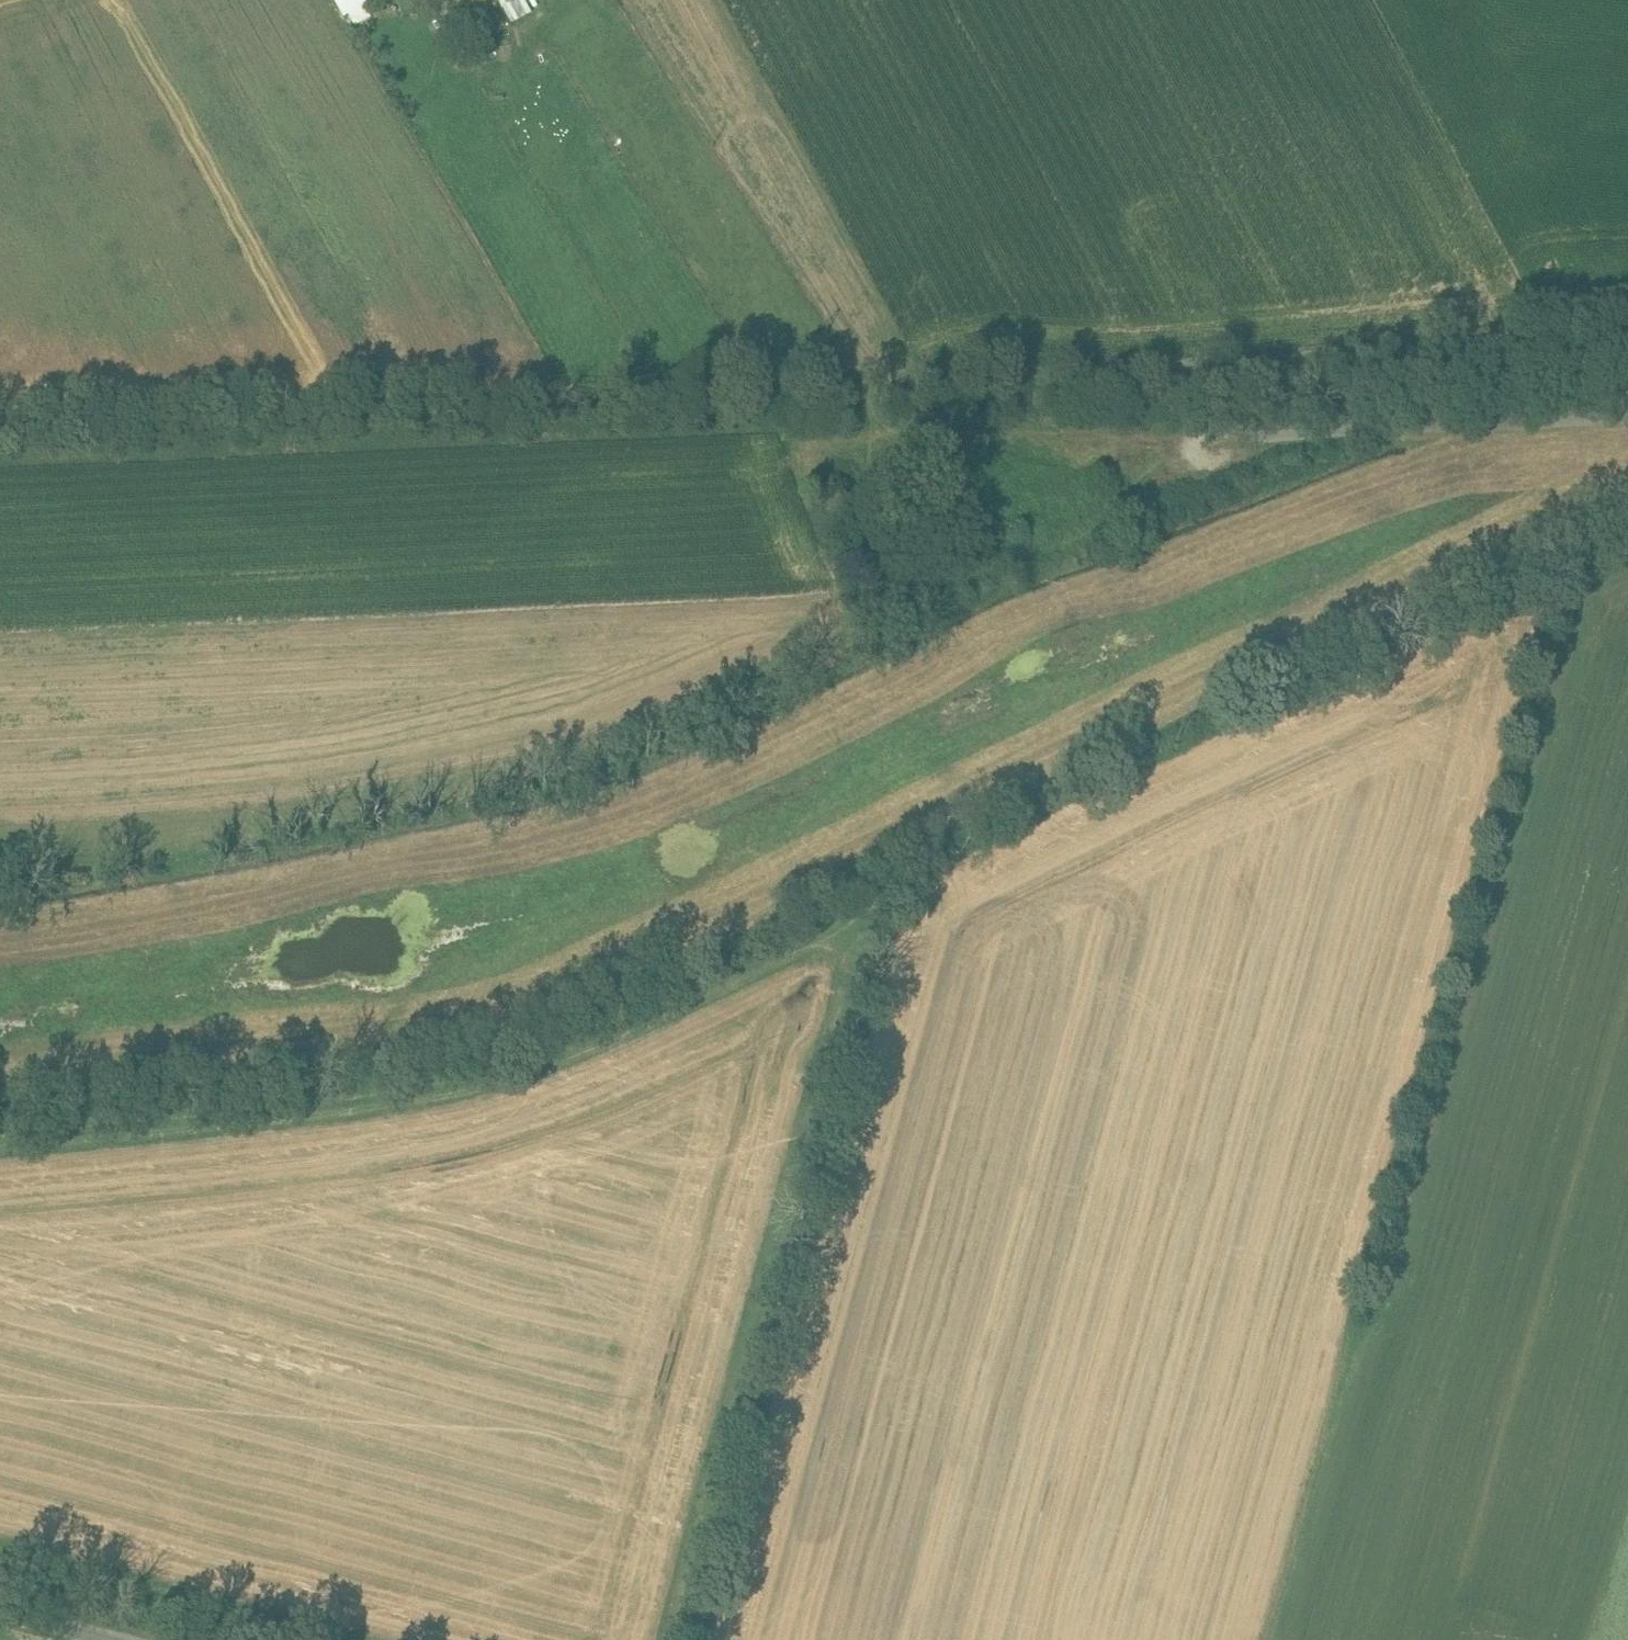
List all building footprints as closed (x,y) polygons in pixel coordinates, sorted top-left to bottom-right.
[(511,23),(542,8),(538,0),(500,0),(511,23)]
